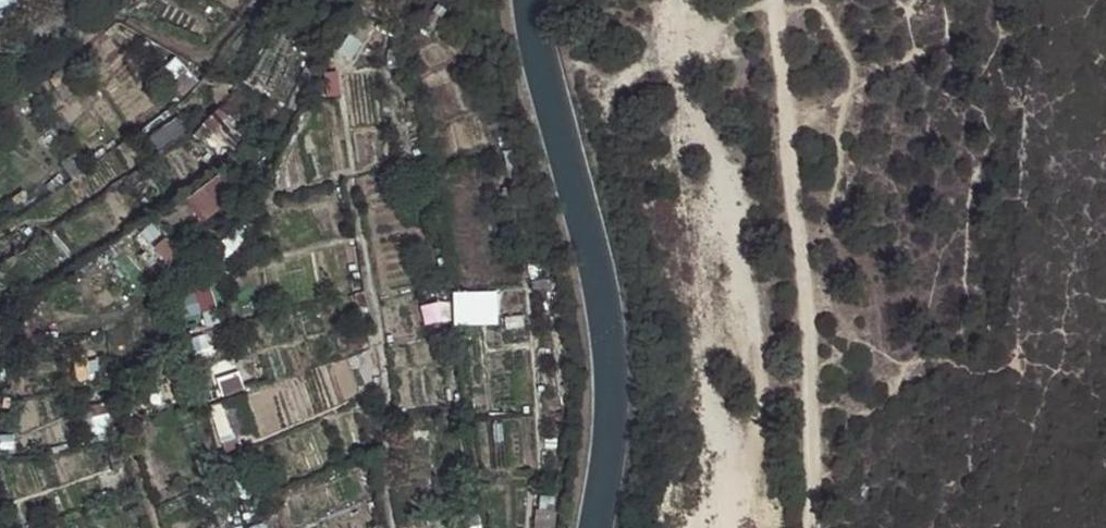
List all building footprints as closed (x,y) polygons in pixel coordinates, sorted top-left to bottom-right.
[(186,204),(202,226),(234,203),(218,181),(186,204)]
